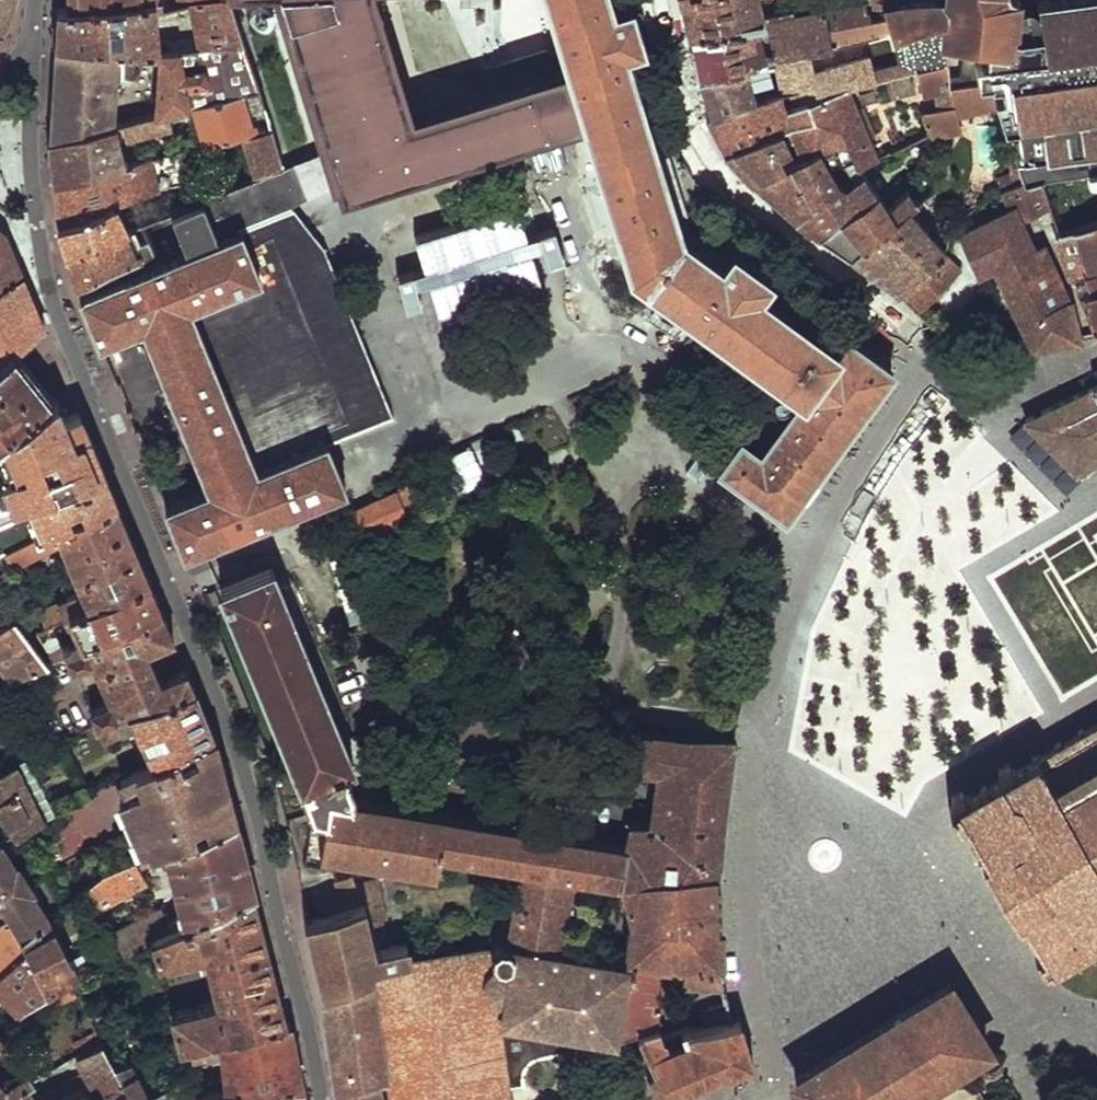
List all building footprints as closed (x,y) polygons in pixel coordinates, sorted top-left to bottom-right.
[(5,0),(0,0),(0,35),(15,1),(5,0)] [(55,43),(116,47),(135,49),(159,51),(154,8),(154,0),(147,0),(69,6),(58,6),(56,24),(55,43)] [(197,47),(240,43),(228,0),(190,0),(197,47)] [(330,195),(585,121),(568,65),(408,113),(373,0),(270,0),(330,195)] [(568,65),(585,121),(630,269),(801,394),(759,449),(741,435),(717,466),(726,472),(784,514),(883,379),(891,368),(890,366),(843,332),(832,345),(757,290),(768,276),(766,275),(730,249),(720,262),(678,232),(663,184),(662,181),(660,174),(623,51),(639,46),(628,9),(612,13),(608,0),(548,0),(568,65)] [(889,4),(902,0),(875,0),(875,2),(879,16),(870,18),(867,4),(753,28),(746,0),(680,0),(684,15),(696,65),(698,75),(806,52),(857,41),(893,34),(889,4)] [(889,4),(893,34),(946,22),(943,46),(948,67),(954,92),(996,87),(1000,87),(1064,66),(1067,69),(1096,60),(1096,0),(1082,0),(1040,6),(1044,36),(1013,39),(1012,34),(1018,34),(1019,0),(902,0),(889,4)] [(806,52),(698,75),(703,94),(708,114),(755,104),(752,84),(761,83),(764,102),(780,98),(790,96),(815,90),(816,94),(843,88),(920,73),(948,67),(943,46),(946,22),(893,34),(857,41),(859,52),(898,46),(897,50),(812,72),(806,52)] [(116,47),(55,43),(53,85),(50,126),(50,139),(110,125),(113,124),(114,113),(114,94),(123,94),(123,86),(113,87),(112,78),(123,78),(124,62),(114,62),(116,47)] [(157,103),(157,113),(167,110),(193,105),(240,94),(257,89),(240,43),(197,47),(159,51),(159,55),(158,71),(158,82),(158,97),(157,103)] [(948,67),(920,73),(927,98),(954,96),(954,92),(948,67)] [(998,97),(1000,105),(1009,138),(1096,114),(1096,70),(998,97)] [(959,116),(1000,105),(998,97),(996,87),(954,92),(954,96),(958,112),(927,114),(924,120),(928,133),(929,139),(963,131),(959,116)] [(764,131),(727,149),(731,155),(741,166),(753,178),(781,167),(776,153),(787,150),(782,136),(793,136),(801,158),(786,165),(791,176),(822,167),(820,154),(822,151),(835,146),(845,160),(854,155),(862,164),(875,158),(868,141),(866,141),(858,120),(855,120),(843,88),(816,94),(818,106),(808,106),(809,122),(764,131)] [(755,104),(708,114),(714,125),(724,142),(727,149),(764,131),(809,122),(808,106),(818,106),(816,94),(815,90),(790,96),(793,111),(783,112),(780,98),(764,102),(755,104)] [(193,105),(208,143),(223,139),(248,133),(260,130),(258,124),(251,125),(240,94),(193,105)] [(157,113),(123,121),(128,138),(173,126),(167,110),(157,113)] [(1009,138),(1020,171),(1024,183),(1025,186),(1096,171),(1096,114),(1009,138)] [(145,159),(158,156),(155,144),(117,154),(113,159),(105,134),(112,131),(110,125),(50,139),(52,162),(54,185),(106,168),(145,159)] [(260,130),(248,133),(260,172),(283,162),(271,128),(260,130)] [(156,190),(132,199),(138,212),(209,183),(201,161),(227,153),(223,139),(208,143),(177,151),(184,179),(175,183),(156,190)] [(850,189),(831,185),(813,201),(796,216),(807,224),(819,233),(877,188),(859,166),(862,164),(854,155),(845,160),(835,146),(822,151),(820,154),(822,167),(826,174),(847,163),(862,181),(850,189)] [(166,154),(175,183),(184,179),(177,151),(166,154)] [(57,204),(59,224),(115,205),(132,199),(156,190),(145,159),(106,168),(54,185),(57,204)] [(285,168),(283,162),(260,172),(170,211),(187,249),(80,292),(99,340),(141,322),(208,486),(166,503),(185,549),(200,543),(345,487),(326,439),(354,427),(355,430),(382,418),(381,414),(385,403),(388,403),(370,359),(347,302),(330,258),(313,250),(289,258),(279,235),(317,219),(295,165),(285,168)] [(936,188),(932,164),(888,202),(877,188),(819,233),(834,243),(851,256),(910,209),(936,188)] [(785,207),(796,216),(813,201),(791,176),(786,165),(781,167),(753,178),(773,197),(785,207)] [(999,179),(1003,192),(1024,183),(1020,171),(999,179)] [(1038,342),(1080,336),(1065,288),(1041,235),(1030,239),(1021,216),(1046,207),(1041,187),(1026,190),(1025,186),(1024,183),(1003,192),(1007,202),(1009,209),(966,233),(982,269),(995,263),(1034,344),(1038,342)] [(1007,202),(1003,192),(995,195),(999,205),(1007,202)] [(62,239),(66,256),(125,231),(115,205),(59,224),(62,239)] [(943,243),(910,209),(851,256),(877,273),(891,283),(898,291),(933,260),(944,249),(943,243)] [(1073,266),(1096,261),(1096,224),(1062,234),(1073,266)] [(125,231),(66,256),(71,269),(77,283),(136,256),(125,231)] [(22,277),(13,256),(6,237),(0,232),(0,291),(22,277)] [(944,249),(933,260),(951,279),(962,267),(944,249)] [(933,260),(898,291),(918,311),(951,279),(933,260)] [(1073,266),(1087,307),(1096,328),(1096,261),(1073,266)] [(0,291),(0,364),(13,354),(44,330),(40,319),(32,301),(22,277),(0,291)] [(13,354),(0,364),(0,446),(4,442),(52,404),(32,378),(13,354)] [(1025,420),(1076,470),(1096,459),(1096,390),(1095,386),(1025,420)] [(56,401),(52,404),(4,442),(17,474),(10,477),(22,505),(29,502),(43,536),(117,502),(92,443),(80,414),(65,419),(56,401)] [(418,483),(354,510),(365,532),(428,505),(418,483)] [(43,536),(2,554),(8,567),(62,544),(81,593),(42,611),(41,620),(42,624),(43,628),(47,627),(62,620),(69,617),(150,582),(134,542),(117,502),(43,536)] [(638,1027),(656,1024),(656,1003),(656,972),(681,972),(681,984),(725,986),(720,962),(721,919),(718,877),(725,796),(730,737),(645,728),(642,763),(659,765),(657,820),(635,819),(632,845),(359,804),(362,795),(343,771),(352,769),(271,566),(267,567),(219,584),(308,808),(311,815),(324,817),(319,856),(345,859),(443,874),(447,855),(517,867),(509,943),(575,955),(583,878),(634,885),(641,917),(640,960),(628,959),(618,1038),(638,1027)] [(157,597),(150,582),(69,617),(80,641),(82,646),(162,611),(157,597)] [(202,591),(211,610),(222,605),(215,586),(202,591)] [(92,708),(99,724),(196,691),(187,670),(159,682),(147,649),(174,638),(162,611),(82,646),(69,652),(65,654),(72,670),(95,661),(110,700),(92,708)] [(0,626),(0,666),(10,678),(47,663),(11,617),(0,626)] [(80,641),(69,617),(62,620),(47,627),(51,633),(65,627),(72,643),(66,646),(69,652),(82,646),(80,641)] [(47,627),(43,628),(35,632),(56,657),(65,654),(51,633),(47,627)] [(10,678),(0,666),(0,683),(10,678)] [(196,691),(99,724),(107,741),(138,730),(154,762),(213,737),(204,714),(196,691)] [(1013,915),(1016,913),(1018,912),(1019,914),(1021,913),(1029,926),(1024,929),(1028,935),(1033,932),(1041,946),(1039,948),(1040,950),(1035,953),(1040,962),(1045,959),(1047,962),(1049,960),(1051,963),(1060,958),(1096,936),(1096,720),(1038,754),(1035,749),(952,795),(954,799),(952,800),(954,803),(949,805),(954,814),(959,812),(960,814),(963,812),(972,827),(967,830),(970,835),(974,833),(982,846),(980,848),(981,850),(979,851),(977,852),(976,853),(1012,915),(1013,915)] [(213,737),(154,762),(137,769),(158,817),(112,839),(123,865),(233,820),(223,778),(213,737)] [(0,768),(0,808),(18,834),(42,820),(17,760),(0,768)] [(324,817),(311,815),(304,869),(330,870),(337,895),(356,887),(345,859),(319,856),(324,817)] [(45,919),(19,939),(25,948),(49,993),(72,980),(155,940),(252,894),(243,857),(233,820),(123,865),(105,873),(78,894),(86,911),(95,908),(97,912),(148,885),(141,872),(173,860),(184,917),(168,925),(161,910),(111,934),(117,946),(70,966),(45,919)] [(0,844),(0,906),(19,939),(45,919),(2,842),(0,844)] [(386,1067),(377,1017),(368,965),(414,959),(408,942),(388,945),(381,919),(384,918),(373,880),(356,887),(337,895),(318,904),(322,913),(310,917),(305,918),(321,983),(337,1084),(338,1085),(342,1099),(392,1099),(386,1067)] [(172,1017),(179,1050),(192,1046),(284,1023),(268,960),(252,894),(155,940),(160,967),(206,957),(219,1004),(172,1017)] [(25,948),(19,939),(0,906),(0,972),(25,948)] [(497,999),(491,986),(492,974),(489,948),(414,959),(368,965),(377,1017),(386,1067),(392,1099),(509,1099),(507,1083),(503,1052),(497,999)] [(72,980),(49,993),(56,1006),(78,994),(72,980)] [(950,980),(788,1077),(803,1099),(902,1099),(988,1046),(950,980)] [(503,1052),(507,1083),(518,1082),(527,1081),(528,1066),(537,1056),(573,1049),(575,1041),(578,1032),(566,1031),(525,1025),(508,1024),(508,1004),(497,999),(503,1052)] [(704,1010),(708,1024),(691,1030),(687,1026),(663,1036),(656,1024),(638,1027),(654,1064),(646,1070),(657,1097),(706,1078),(751,1059),(740,1016),(731,1020),(728,1006),(704,1010)] [(284,1023),(192,1046),(193,1054),(199,1054),(223,1050),(225,1078),(197,1085),(198,1094),(301,1087),(303,1088),(295,1051),(289,1023),(284,1023)] [(96,1035),(75,1046),(81,1056),(103,1045),(96,1035)] [(92,1099),(103,1093),(121,1083),(115,1068),(103,1045),(81,1056),(76,1058),(85,1073),(39,1099),(29,1087),(11,1099),(91,1099),(92,1099)] [(132,1063),(115,1068),(121,1083),(103,1093),(107,1099),(149,1099),(132,1063)] [(29,1087),(34,1082),(25,1072),(0,1089),(0,1099),(11,1099),(29,1087)] [(181,1094),(182,1099),(304,1099),(301,1087),(198,1094),(181,1094)] [(175,1088),(149,1099),(182,1099),(181,1094),(175,1088)]
